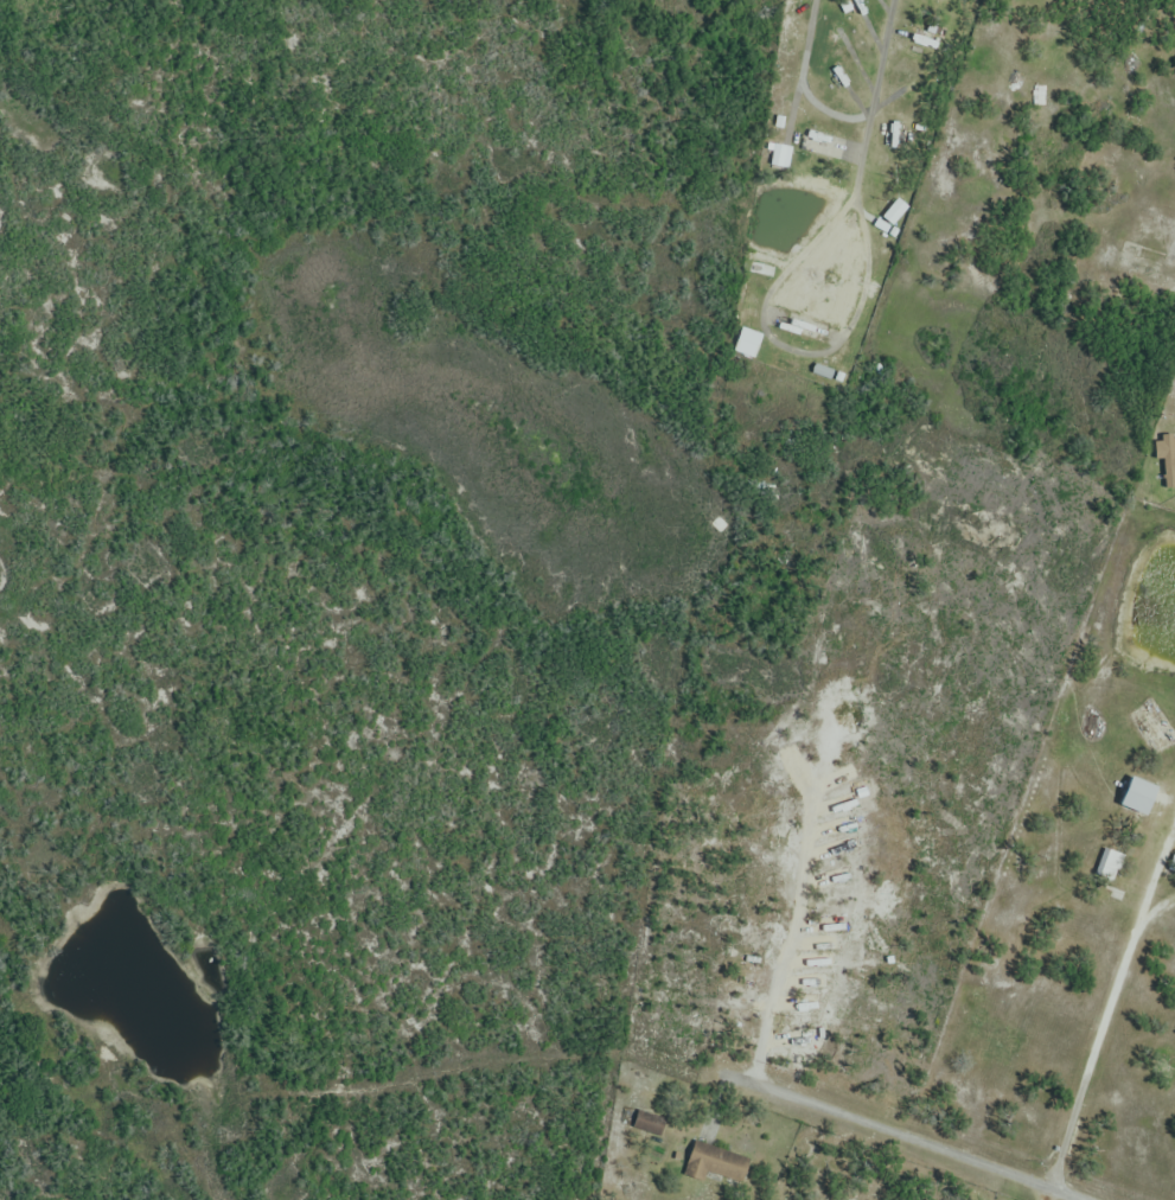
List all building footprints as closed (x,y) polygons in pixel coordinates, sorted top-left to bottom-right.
[(847,140),(805,128),(799,150),(840,162),(847,140)] [(792,306),(836,318),(839,308),(809,299),(812,288),(798,284),(792,306)] [(831,325),(791,312),(784,333),(824,346),(831,325)] [(1155,438),(1155,461),(1165,461),(1164,489),(1174,489),(1174,439),(1155,438)] [(1156,756),(1174,743),(1174,732),(1152,699),(1128,716),(1156,756)] [(1157,788),(1131,778),(1119,807),(1146,817),(1157,788)] [(1093,877),(1108,886),(1124,860),(1109,851),(1093,877)] [(660,1137),(666,1119),(639,1110),(633,1128),(660,1137)] [(694,1142),(684,1176),(704,1182),(707,1172),(743,1183),(750,1158),(694,1142)]
